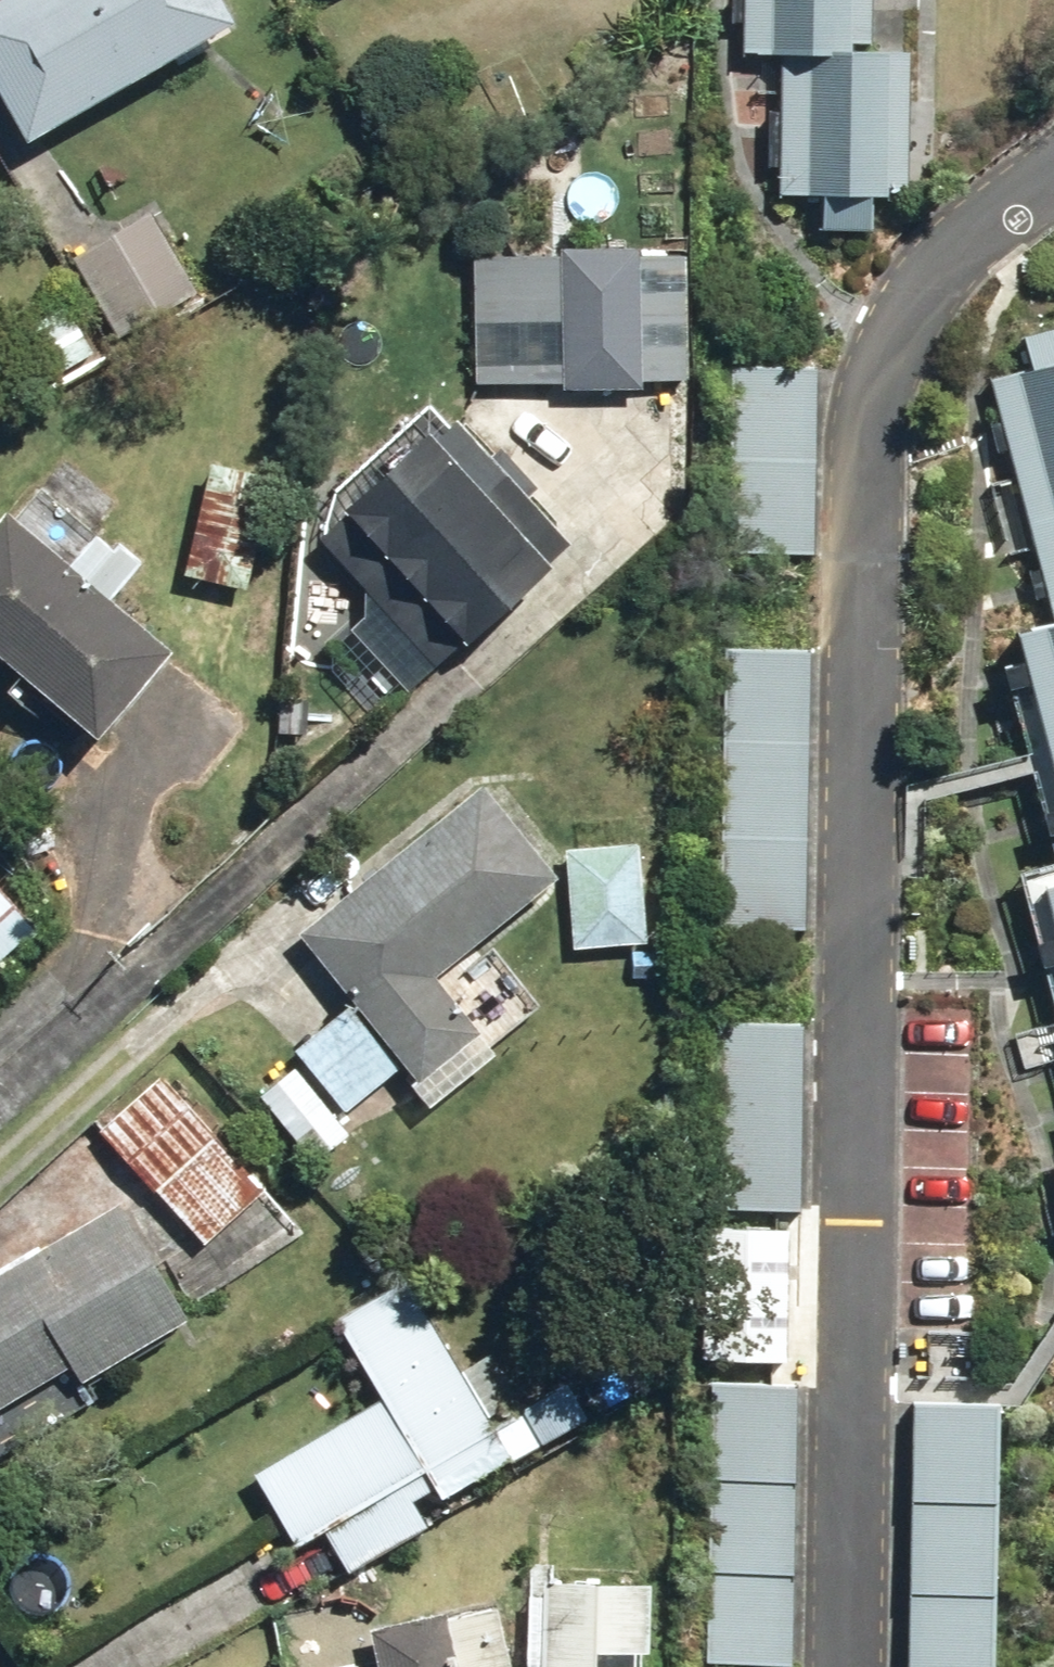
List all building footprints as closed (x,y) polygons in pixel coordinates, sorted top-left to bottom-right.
[(31,142),(231,16),(221,0),(0,0),(0,93),(31,142)] [(747,48),(779,48),(777,196),(911,198),(913,51),(871,50),(872,0),(748,0),(747,48)] [(154,211),(74,257),(121,339),(201,293),(154,211)] [(474,382),(645,386),(645,378),(684,379),(687,253),(644,252),(644,246),(564,244),(564,257),(477,255),(474,382)] [(57,378),(94,350),(60,305),(23,333),(57,378)] [(1029,334),(1039,370),(997,380),(1053,600),(1053,328),(1029,334)] [(715,549),(817,550),(818,363),(717,362),(715,549)] [(347,503),(352,509),(319,541),(365,589),(368,616),(337,639),(334,670),(363,707),(392,707),(472,634),(476,638),(579,539),(511,468),(487,491),(426,427),(347,503)] [(252,589),(274,474),(212,462),(190,576),(252,589)] [(99,729),(169,642),(112,597),(144,557),(50,482),(7,535),(0,530),(0,650),(99,729)] [(1015,629),(1053,780),(1053,619),(1015,629)] [(807,934),(815,650),(725,647),(716,931),(807,934)] [(301,934),(353,997),(290,1049),(346,1116),(409,1063),(440,1101),(545,1012),(483,937),(556,876),(480,785),(301,934)] [(639,942),(642,848),(571,846),(568,940),(639,942)] [(1041,879),(1053,929),(1053,875),(1041,879)] [(40,928),(0,887),(0,967),(40,928)] [(797,1283),(801,1020),(712,1019),(708,1282),(797,1283)] [(208,1245),(281,1177),(171,1058),(98,1127),(208,1245)] [(349,1131),(292,1063),(259,1091),(316,1158),(349,1131)] [(70,1355),(88,1383),(196,1314),(157,1253),(49,1323),(42,1311),(0,1338),(0,1399),(70,1355)] [(464,1369),(406,1273),(335,1317),(384,1398),(254,1479),(296,1547),(321,1532),(345,1571),(431,1518),(420,1501),(440,1489),(445,1497),(510,1458),(515,1466),(597,1416),(573,1377),(526,1406),(493,1352),(464,1369)] [(797,1665),(801,1400),(711,1398),(707,1663),(797,1665)] [(914,1401),(908,1666),(996,1666),(1002,1403),(914,1401)] [(601,1650),(653,1653),(657,1586),(545,1579),(544,1591),(528,1590),(523,1666),(600,1666),(601,1650)] [(497,1597),(375,1627),(384,1666),(514,1666),(497,1597)]
